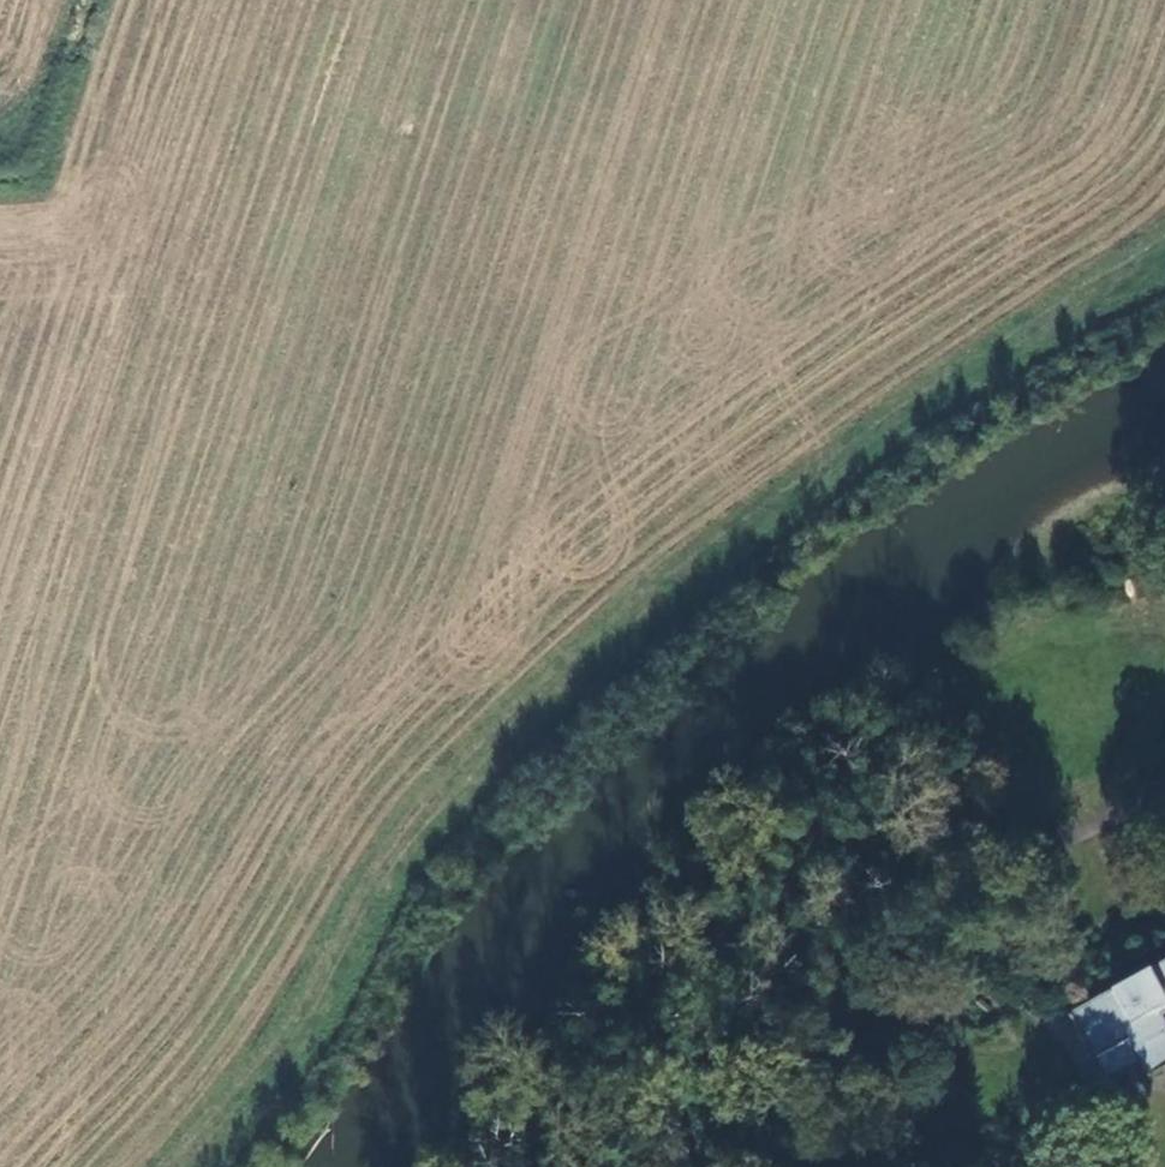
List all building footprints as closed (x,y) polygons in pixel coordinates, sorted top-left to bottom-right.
[(1148,1002),(1150,1007),(1106,1031),(1105,1029),(1103,1031),(1105,1034),(1106,1033),(1113,1045),(1112,1046),(1126,1072),(1128,1071),(1128,1069),(1164,1049),(1164,1050),(1164,993),(1148,1002)]
